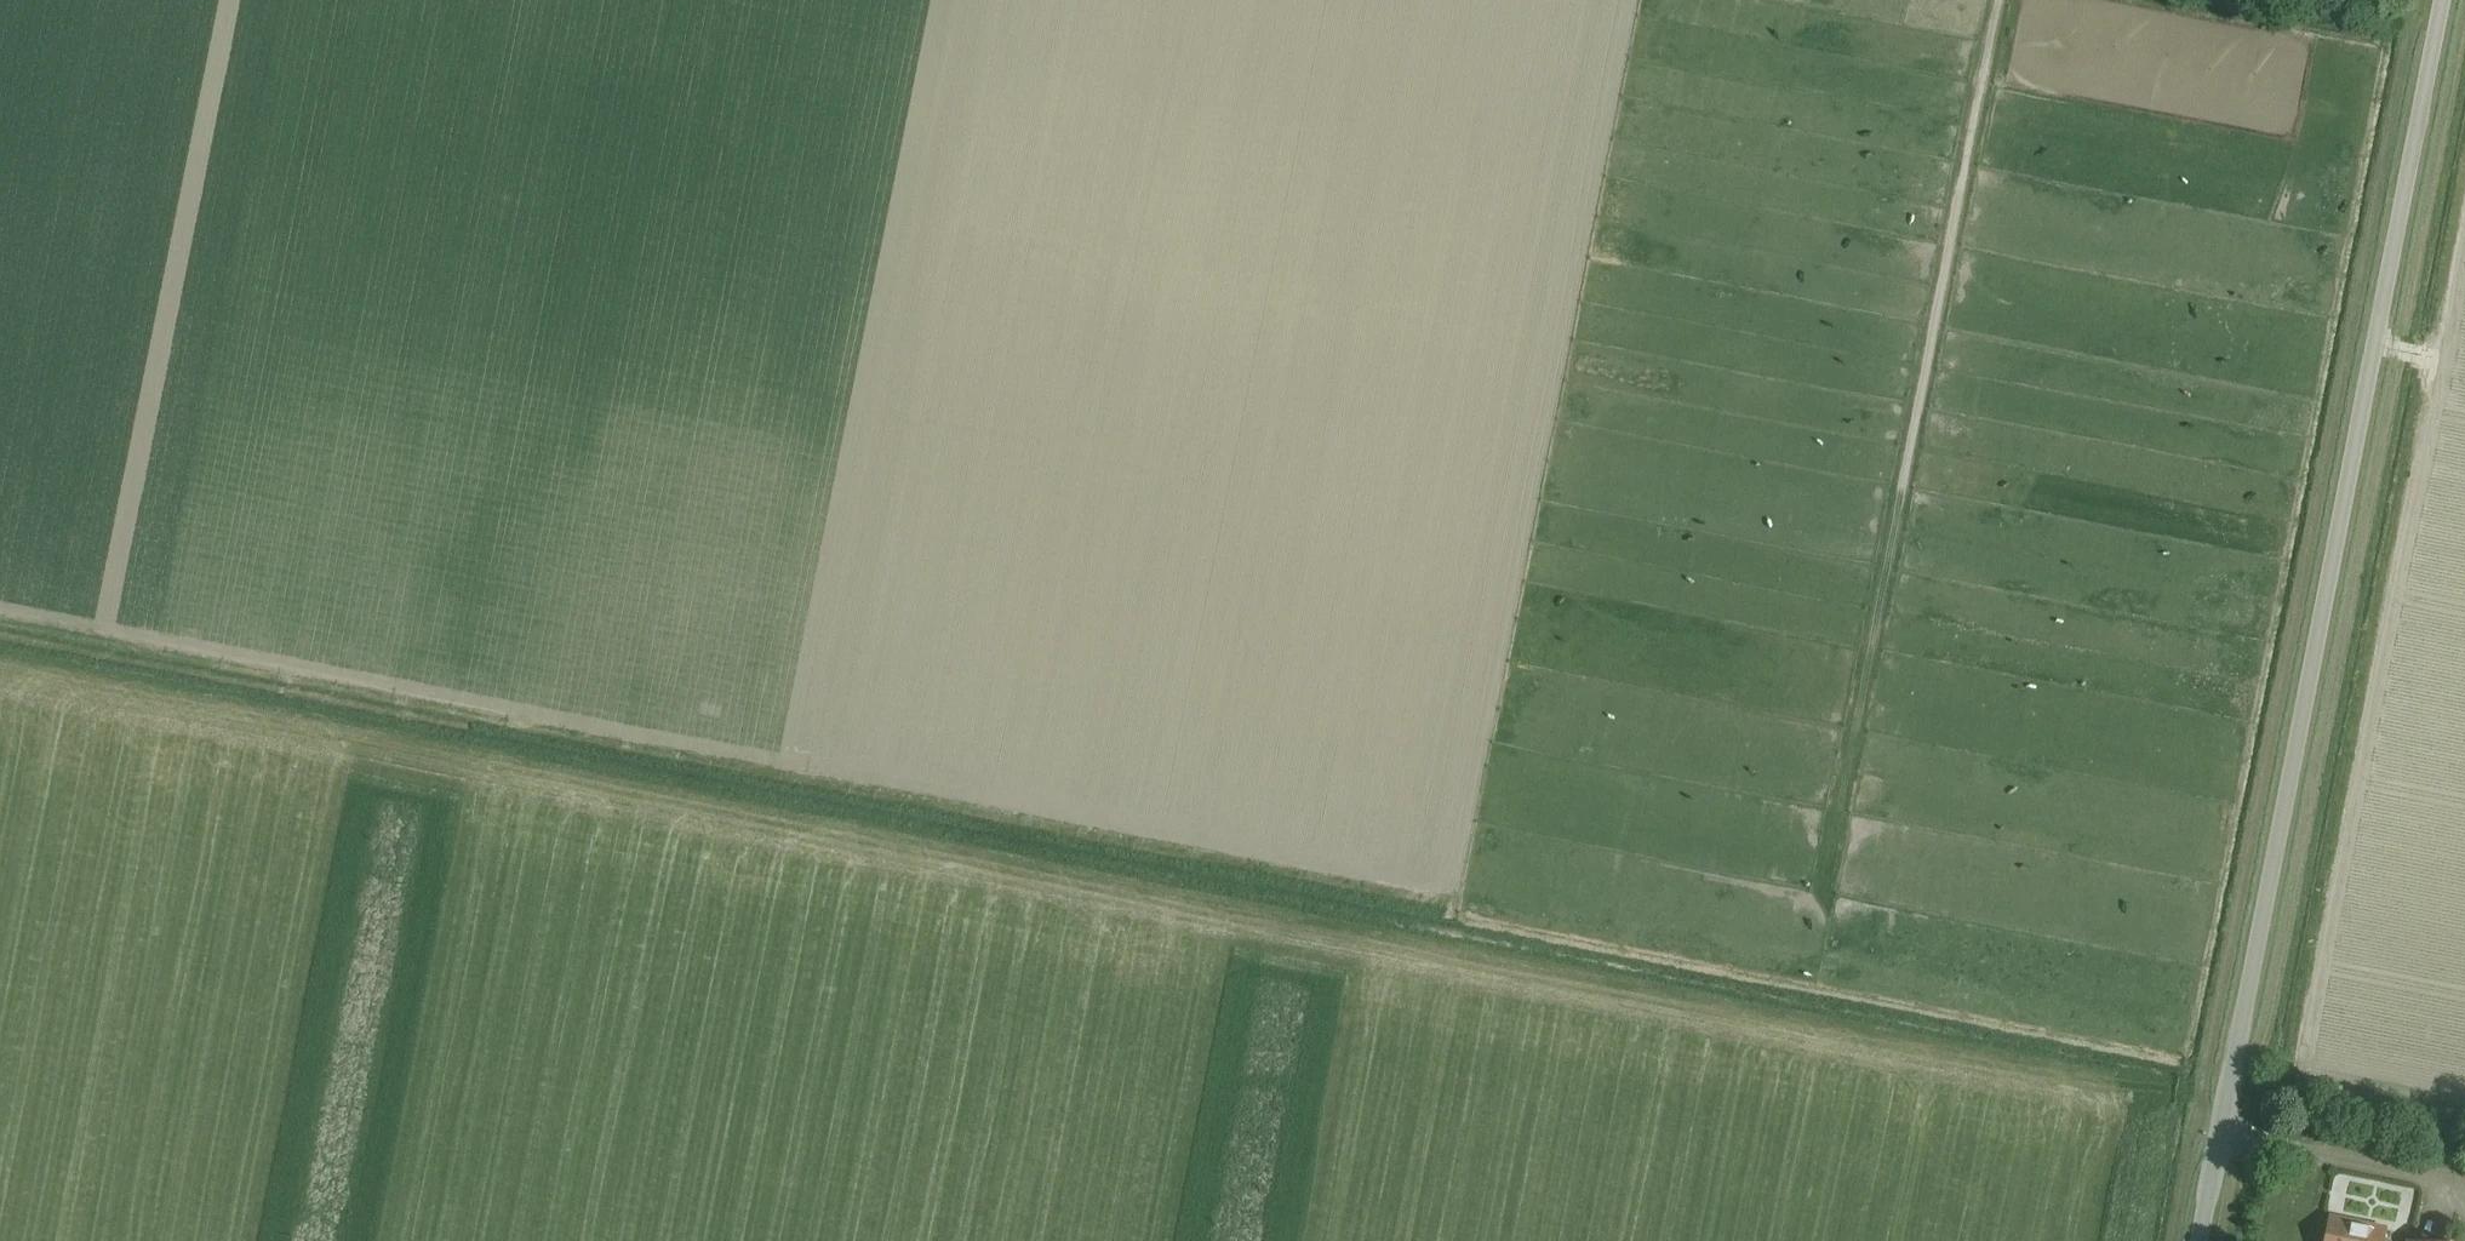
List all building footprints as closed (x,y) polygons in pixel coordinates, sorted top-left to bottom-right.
[(2384,1230),(2329,1219),(2324,1240),(2382,1240),(2384,1230)]
